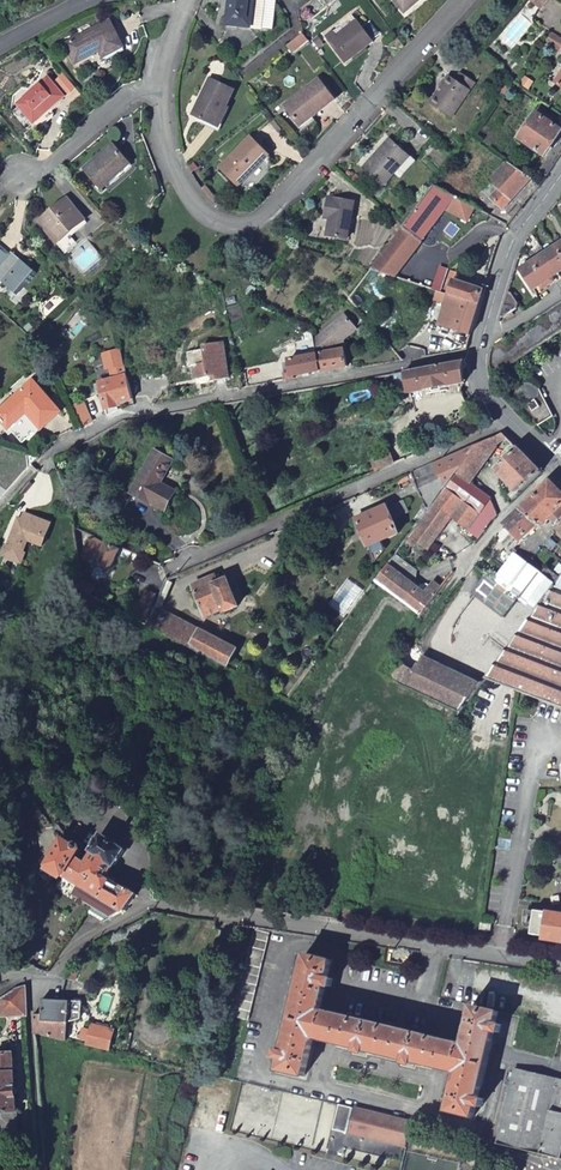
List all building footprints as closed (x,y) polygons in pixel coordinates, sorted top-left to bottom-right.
[(226,25),(271,30),(274,0),(228,0),(226,25)] [(401,10),(414,0),(394,0),(401,10)] [(538,9),(546,0),(528,0),(538,9)] [(110,21),(66,44),(75,62),(100,50),(103,57),(123,47),(110,21)] [(331,33),(324,38),(343,65),(372,44),(356,22),(348,28),(349,29),(336,39),(331,33)] [(550,33),(544,43),(560,54),(560,40),(550,33)] [(307,43),(301,35),(292,42),(298,50),(307,43)] [(292,54),(298,50),(292,42),(286,46),(292,54)] [(475,83),(460,72),(454,79),(448,75),(430,103),(451,117),(475,83)] [(62,76),(56,81),(66,94),(73,88),(62,76)] [(47,78),(17,104),(34,123),(46,112),(64,96),(47,78)] [(233,91),(210,79),(200,98),(202,100),(194,115),(216,126),(233,91)] [(319,79),(284,105),(299,126),(334,101),(319,79)] [(544,179),(560,153),(560,148),(551,141),(560,130),(548,122),(550,118),(538,110),(517,139),(541,156),(531,169),(544,179)] [(34,123),(39,129),(51,118),(46,112),(34,123)] [(250,137),(220,168),(238,185),(269,155),(250,137)] [(410,155),(390,138),(363,169),(383,186),(410,155)] [(114,145),(83,169),(99,189),(115,177),(113,175),(129,163),(114,145)] [(416,161),(410,155),(394,173),(401,178),(416,161)] [(540,185),(507,162),(483,190),(504,208),(513,199),(519,203),(521,200),(525,204),(540,185)] [(401,227),(369,269),(395,277),(446,209),(468,221),(476,208),(433,184),(401,227)] [(353,201),(327,196),(324,216),(330,217),(326,235),(346,239),(353,201)] [(67,199),(39,222),(56,243),(84,220),(67,199)] [(522,270),(534,289),(560,272),(560,244),(522,270)] [(0,282),(13,293),(19,285),(22,288),(34,274),(9,252),(6,256),(0,262),(0,276),(3,278),(0,282)] [(439,276),(434,290),(441,292),(448,270),(441,268),(439,276)] [(462,299),(479,304),(483,290),(456,282),(459,274),(448,270),(441,292),(449,295),(462,299)] [(501,314),(501,317),(504,318),(517,311),(519,304),(512,293),(507,293),(501,314)] [(454,330),(453,331),(471,336),(479,304),(462,299),(449,295),(440,326),(454,330)] [(492,347),(490,354),(489,367),(493,377),(560,332),(560,301),(492,347)] [(344,315),(314,339),(320,371),(347,366),(342,340),(356,328),(344,315)] [(462,337),(458,351),(467,349),(470,339),(462,337)] [(320,371),(314,339),(294,343),(297,359),(287,361),(289,371),(282,372),(283,381),(293,379),(292,376),(320,371)] [(229,378),(224,343),(203,346),(204,350),(188,352),(189,366),(194,366),(196,378),(211,376),(212,380),(229,378)] [(133,400),(130,388),(126,375),(120,348),(101,354),(105,369),(109,368),(112,379),(98,383),(101,394),(105,410),(117,407),(116,404),(133,400)] [(464,362),(394,373),(397,385),(407,383),(408,392),(464,383),(463,372),(464,362)] [(553,416),(539,388),(541,387),(540,385),(538,383),(533,379),(514,375),(520,384),(516,391),(516,398),(521,406),(539,426),(553,416)] [(0,412),(0,420),(23,444),(59,410),(32,381),(0,412)] [(407,383),(397,385),(398,394),(408,392),(407,383)] [(140,385),(130,388),(133,400),(133,401),(144,399),(140,385)] [(368,387),(345,391),(347,403),(370,399),(368,387)] [(76,409),(86,427),(92,424),(88,417),(86,418),(80,407),(76,409)] [(507,457),(516,447),(502,433),(492,438),(498,446),(507,457)] [(492,438),(475,445),(454,473),(469,483),(498,446),(492,438)] [(475,445),(411,473),(425,506),(427,510),(432,504),(444,487),(454,473),(475,445)] [(541,473),(516,447),(507,457),(495,469),(516,490),(513,492),(517,496),(541,473)] [(154,452),(132,491),(163,508),(173,490),(160,483),(172,461),(154,452)] [(371,462),(375,472),(394,463),(390,454),(371,462)] [(492,520),(500,512),(499,511),(492,499),(469,483),(454,473),(444,487),(491,522),(492,520)] [(550,483),(548,482),(520,510),(541,525),(547,519),(560,506),(560,494),(550,483)] [(491,522),(444,487),(432,504),(451,519),(478,538),(491,522)] [(387,507),(392,518),(407,511),(402,500),(387,507)] [(418,522),(408,537),(428,550),(451,519),(432,504),(427,510),(418,522)] [(386,506),(356,520),(368,547),(398,534),(392,518),(387,507),(386,506)] [(427,510),(425,506),(423,509),(422,508),(414,519),(418,522),(427,510)] [(547,519),(560,532),(560,506),(547,519)] [(541,525),(520,510),(505,524),(522,540),(538,525),(541,525)] [(50,522),(24,512),(20,522),(16,520),(7,545),(5,544),(1,553),(20,561),(24,552),(22,551),(27,539),(35,542),(43,545),(49,529),(47,529),(50,522)] [(22,551),(24,552),(35,542),(27,539),(22,551)] [(107,573),(119,550),(99,539),(98,541),(95,540),(90,541),(83,554),(85,559),(95,564),(94,567),(95,568),(93,572),(95,578),(96,575),(100,578),(104,577),(106,573),(107,573)] [(417,570),(395,554),(375,581),(420,616),(441,588),(434,582),(430,587),(426,584),(419,584),(417,587),(414,585),(417,570)] [(560,579),(555,585),(545,577),(541,574),(522,560),(515,555),(514,555),(495,580),(536,611),(554,587),(560,590),(560,578),(560,579)] [(483,561),(478,568),(488,575),(490,577),(495,569),(483,561)] [(555,585),(560,579),(549,571),(545,577),(555,585)] [(536,611),(495,580),(490,577),(488,575),(473,595),(503,617),(470,660),(487,674),(536,611)] [(215,576),(192,586),(206,617),(229,607),(230,610),(239,606),(227,579),(218,583),(215,576)] [(172,583),(166,580),(155,607),(160,610),(172,583)] [(93,586),(81,581),(74,587),(88,595),(93,586)] [(536,611),(487,674),(482,680),(514,691),(560,707),(560,590),(554,587),(536,611)] [(156,596),(147,591),(137,613),(147,617),(156,596)] [(147,625),(228,668),(237,651),(223,643),(160,610),(155,607),(147,625)] [(469,697),(482,680),(487,674),(470,660),(458,676),(422,659),(415,668),(437,679),(436,681),(469,697)] [(413,672),(400,663),(389,678),(404,685),(413,672)] [(413,672),(404,685),(458,712),(469,697),(436,681),(437,679),(415,668),(413,672)] [(91,905),(86,911),(102,923),(123,910),(136,893),(131,891),(133,889),(127,886),(126,887),(106,875),(113,864),(115,865),(124,850),(101,835),(91,850),(93,851),(86,863),(75,857),(79,849),(61,839),(46,864),(77,883),(71,893),(79,898),(77,900),(81,902),(83,900),(91,905)] [(534,910),(530,934),(542,936),(541,938),(560,942),(560,914),(534,910)] [(269,931),(253,927),(233,1014),(249,1018),(269,931)] [(491,1043),(499,1012),(472,1006),(463,1043),(451,1040),(333,1011),(321,1008),(332,959),(306,953),(295,995),(297,995),(287,1038),(285,1037),(278,1069),(304,1075),(314,1037),(326,1040),(445,1069),(456,1072),(447,1111),(474,1117),(481,1085),(480,1085),(490,1043),(491,1043)] [(0,998),(0,1011),(1,1015),(27,1015),(26,1013),(25,986),(12,990),(0,998)] [(83,1001),(60,1000),(42,999),(41,1015),(33,1014),(34,1033),(66,1040),(70,1023),(82,1018),(83,1001)] [(87,1044),(110,1049),(114,1034),(92,1026),(87,1044)] [(13,1053),(0,1053),(0,1132),(18,1131),(13,1053)] [(514,1069),(496,1143),(560,1158),(560,1080),(514,1069)] [(412,1121),(342,1105),(336,1130),(387,1141),(388,1134),(407,1139),(412,1121)] [(407,1139),(388,1134),(387,1141),(406,1146),(407,1139)]
